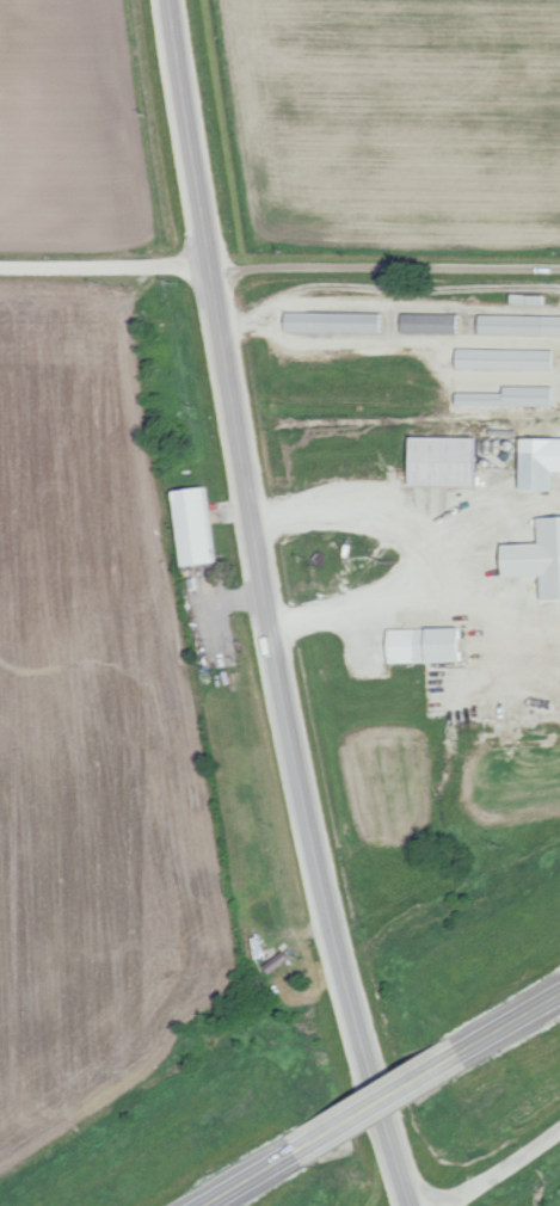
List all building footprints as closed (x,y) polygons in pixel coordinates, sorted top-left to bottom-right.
[(291,331),(386,332),(386,313),(291,311),(291,331)] [(407,334),(463,334),(463,314),(407,313),(407,334)] [(485,314),(485,334),(559,335),(559,316),(485,314)] [(557,369),(558,350),(462,348),(462,367),(557,369)] [(462,391),(462,404),(557,406),(558,386),(508,385),(508,392),(462,391)] [(418,484),(482,486),(483,437),(419,435),(418,484)] [(559,490),(559,438),(530,437),(530,489),(559,490)] [(187,566),(219,562),(212,486),(179,490),(187,566)] [(559,599),(559,517),(545,517),(546,543),(507,544),(508,577),(547,576),(548,599),(559,599)] [(471,661),(470,627),(392,629),(393,663),(471,661)]
